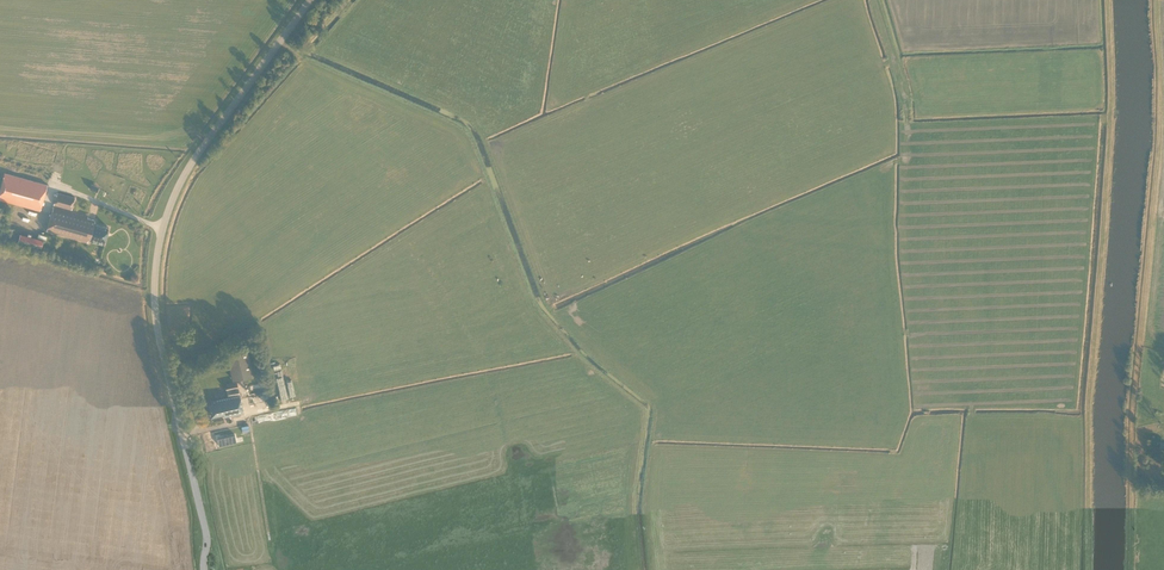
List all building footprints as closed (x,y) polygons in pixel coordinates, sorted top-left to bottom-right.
[(5,173),(0,190),(0,199),(40,210),(47,184),(5,173)] [(54,205),(71,210),(75,197),(57,192),(54,205)] [(87,242),(88,239),(91,240),(92,238),(105,241),(109,228),(96,224),(96,222),(94,222),(95,220),(88,218),(88,216),(53,206),(46,231),(87,242)] [(45,247),(47,239),(28,234),(30,229),(23,227),(20,241),(45,247)] [(253,374),(247,349),(227,354),(233,379),(253,374)] [(224,415),(224,417),(244,413),(237,381),(225,384),(228,397),(211,401),(212,403),(208,404),(211,417),(224,415)]
